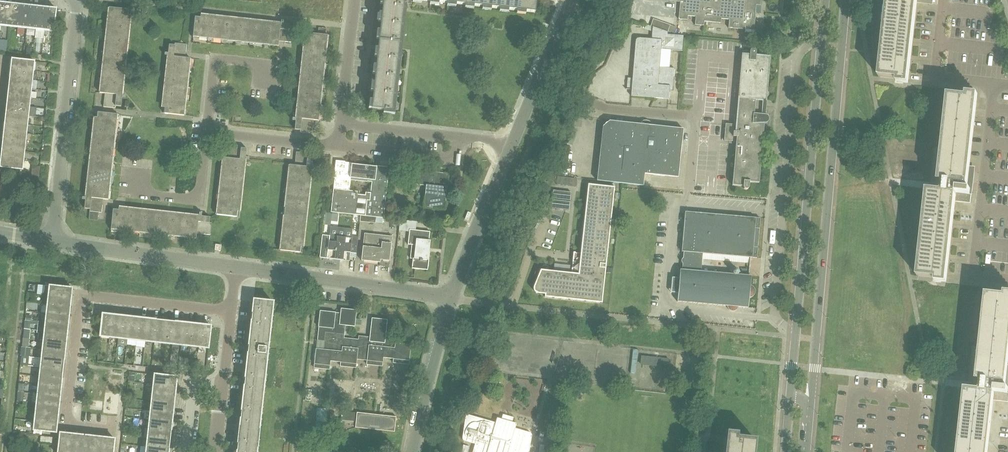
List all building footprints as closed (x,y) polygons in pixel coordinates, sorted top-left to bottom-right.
[(372,109),(386,111),(386,113),(395,114),(408,0),(384,0),(372,109)] [(536,13),(537,5),(556,7),(556,6),(548,5),(549,0),(419,0),(536,13)] [(683,2),(680,2),(679,19),(688,20),(688,12),(696,13),(695,25),(704,26),(705,18),(713,18),(712,22),(721,23),(722,15),(730,16),(729,28),(745,29),(745,32),(754,33),(756,12),(752,12),(753,4),(761,5),(761,0),(683,0),(683,2)] [(881,77),(906,79),(914,2),(932,4),(933,0),(889,0),(881,77)] [(11,5),(2,4),(0,24),(9,25),(11,5)] [(9,25),(18,26),(20,6),(11,5),(9,25)] [(18,26),(27,27),(29,7),(20,6),(18,26)] [(29,7),(27,27),(36,28),(38,8),(29,7)] [(104,107),(116,108),(116,106),(121,106),(122,98),(126,98),(126,95),(123,95),(130,15),(131,10),(109,7),(100,93),(105,93),(104,107)] [(36,28),(45,29),(47,9),(38,8),(36,28)] [(47,9),(45,29),(54,30),(56,10),(47,9)] [(281,20),(281,23),(281,24),(201,15),(201,18),(195,17),(193,37),(278,46),(279,41),(293,43),(294,31),(292,30),(292,25),(284,24),(284,21),(281,20)] [(651,25),(652,25),(668,31),(670,24),(653,18),(651,25)] [(684,36),(668,34),(668,31),(652,25),(652,39),(639,38),(636,41),(631,96),(658,98),(659,85),(670,86),(673,86),(675,68),(660,67),(661,49),(683,51),(684,36)] [(329,35),(327,35),(328,29),(320,28),(319,34),(306,33),(306,39),(305,39),(296,119),(293,118),(292,121),(296,121),(295,130),(301,130),(300,132),(312,134),(314,120),(319,121),(329,35)] [(163,113),(184,115),(190,59),(186,58),(187,44),(175,43),(175,45),(169,45),(168,53),(165,53),(165,55),(168,56),(163,113)] [(769,94),(769,93),(768,92),(767,92),(770,57),(756,56),(757,52),(757,51),(756,51),(756,50),(755,49),(754,49),(753,49),(752,49),(751,49),(751,50),(750,51),(750,52),(743,51),(742,67),(740,94),(739,99),(756,100),(756,98),(763,97),(767,97),(768,97),(769,96),(769,94)] [(13,59),(12,68),(32,71),(33,61),(13,59)] [(38,71),(32,71),(12,68),(11,77),(31,79),(37,80),(38,71)] [(11,77),(10,86),(31,88),(31,79),(11,77)] [(670,86),(659,85),(658,98),(669,99),(670,86)] [(10,86),(9,95),(30,97),(31,88),(10,86)] [(940,181),(939,183),(939,190),(928,189),(919,276),(944,278),(952,201),(970,203),(972,194),(970,193),(970,188),(968,188),(968,183),(969,182),(970,182),(971,181),(972,180),(973,178),(973,177),(973,176),(973,175),(972,173),(972,172),(971,171),(970,170),(970,166),(967,166),(974,96),(949,94),(943,147),(934,146),(931,180),(940,181)] [(30,97),(9,95),(8,104),(29,106),(30,97)] [(761,114),(763,97),(756,98),(756,100),(739,99),(738,108),(736,107),(735,124),(726,124),(724,141),(736,142),(732,185),(743,186),(743,187),(743,188),(744,188),(745,189),(746,189),(747,189),(748,189),(748,188),(749,188),(749,187),(750,182),(759,183),(764,123),(765,123),(766,123),(767,123),(767,122),(768,122),(768,121),(769,120),(769,119),(769,118),(769,117),(768,117),(767,116),(766,115),(761,114)] [(8,104),(7,113),(28,115),(29,106),(8,104)] [(118,114),(98,112),(96,112),(86,197),(85,197),(83,197),(82,200),(86,200),(85,208),(90,209),(90,211),(89,220),(98,221),(99,212),(102,213),(103,208),(104,199),(109,200),(110,185),(112,171),(113,157),(115,143),(116,129),(118,114)] [(27,124),(28,115),(7,113),(7,122),(27,124)] [(678,178),(684,129),(654,126),(652,123),(650,122),(648,121),(646,121),(644,121),(642,121),(640,122),(639,124),(610,121),(603,126),(597,181),(644,186),(645,174),(678,178)] [(7,122),(6,131),(26,133),(27,124),(7,122)] [(6,131),(5,140),(25,142),(26,133),(6,131)] [(25,142),(5,140),(4,149),(24,151),(25,142)] [(229,158),(223,158),(217,215),(240,217),(246,160),(249,161),(249,158),(246,157),(247,149),(242,148),(242,146),(230,145),(229,158)] [(4,149),(3,158),(23,160),(24,151),(4,149)] [(290,165),(282,236),(281,250),(303,253),(313,168),(316,168),(316,165),(313,165),(314,157),(308,156),(308,154),(297,152),(295,166),(290,165)] [(22,169),(23,160),(3,158),(2,167),(22,169)] [(337,162),(331,213),(361,216),(365,216),(367,201),(370,201),(371,194),(366,193),(366,196),(358,195),(358,192),(350,191),(351,180),(351,178),(352,167),(348,167),(349,163),(337,162)] [(351,180),(372,182),(383,184),(384,179),(376,178),(377,168),(376,168),(360,166),(352,165),(352,167),(351,178),(351,180)] [(372,182),(371,194),(370,201),(367,201),(365,216),(384,218),(388,180),(389,168),(377,166),(376,168),(377,168),(376,178),(384,179),(383,184),(372,182)] [(428,193),(426,207),(445,209),(449,173),(414,170),(413,184),(426,186),(425,193),(428,193)] [(576,187),(577,179),(557,177),(556,185),(576,187)] [(541,270),(534,287),(534,288),(534,289),(534,290),(534,291),(535,292),(536,293),(537,293),(538,293),(545,294),(545,297),(602,303),(602,300),(614,187),(591,185),(588,184),(581,253),(574,252),(571,273),(541,270)] [(553,191),(552,199),(570,201),(571,192),(553,191)] [(556,209),(566,210),(569,210),(570,202),(552,200),(551,208),(556,209)] [(114,209),(111,229),(197,239),(198,233),(211,235),(212,223),(210,223),(210,217),(202,216),(203,213),(200,213),(199,216),(114,206),(114,209)] [(678,301),(728,306),(728,307),(728,308),(729,309),(730,310),(731,310),(732,311),(733,311),(734,311),(735,311),(736,310),(737,310),(737,309),(738,309),(738,308),(739,307),(739,306),(748,307),(749,297),(750,297),(751,297),(751,296),(753,296),(753,295),(754,295),(755,294),(755,293),(755,292),(755,290),(755,289),(755,288),(754,288),(753,287),(752,286),(750,285),(751,275),(741,275),(741,273),(741,272),(740,270),(738,269),(737,269),(735,269),(733,269),(732,270),(731,271),(730,273),(702,271),(703,253),(757,258),(760,218),(685,212),(682,251),(684,251),(683,269),(681,269),(680,278),(672,277),(671,292),(679,293),(678,301)] [(338,214),(325,213),(325,220),(338,222),(338,214)] [(365,216),(361,216),(360,222),(361,222),(361,221),(366,222),(366,223),(366,222),(375,223),(376,223),(383,224),(384,218),(365,216)] [(409,230),(409,231),(408,245),(414,245),(412,269),(428,270),(431,240),(429,240),(430,232),(415,230),(416,221),(400,220),(399,228),(409,230)] [(393,236),(384,236),(365,233),(362,261),(380,263),(379,266),(389,267),(393,236)] [(350,261),(351,254),(351,248),(357,249),(356,254),(357,254),(358,238),(358,237),(353,236),(352,238),(338,236),(337,242),(329,241),(330,235),(322,234),(320,258),(350,261)] [(70,298),(71,288),(51,286),(45,285),(44,295),(50,296),(70,298)] [(977,389),(966,387),(959,451),(985,451),(990,400),(1007,401),(1007,387),(1006,387),(1006,381),(1007,381),(1007,369),(1007,366),(1007,365),(1005,364),(1007,334),(1007,294),(987,292),(978,379),(981,380),(980,389),(977,389)] [(69,307),(70,298),(50,296),(49,304),(69,307)] [(254,300),(250,333),(270,335),(273,302),(254,300)] [(68,316),(69,307),(49,304),(48,313),(68,316)] [(367,364),(393,367),(394,363),(409,364),(414,316),(391,314),(390,324),(387,323),(388,320),(372,318),(370,337),(359,336),(359,340),(344,338),(346,325),(355,326),(357,310),(342,309),(341,313),(320,311),(319,327),(318,340),(317,349),(316,349),(314,368),(330,369),(331,361),(341,362),(341,366),(367,369),(367,364)] [(48,313),(47,322),(67,325),(68,316),(48,313)] [(101,335),(110,336),(112,316),(103,315),(101,335)] [(110,336),(119,337),(121,317),(112,316),(110,336)] [(121,317),(119,337),(128,338),(130,318),(121,317)] [(128,338),(137,339),(139,319),(130,318),(128,338)] [(137,339),(146,340),(148,320),(139,319),(137,339)] [(155,341),(157,321),(148,320),(146,340),(155,341)] [(46,331),(66,333),(67,325),(47,322),(38,321),(38,325),(37,330),(40,331),(46,331)] [(155,341),(164,342),(166,322),(157,321),(155,341)] [(175,323),(166,322),(164,342),(173,343),(175,323)] [(173,343),(182,344),(184,324),(175,323),(173,343)] [(184,324),(182,344),(191,345),(193,325),(184,324)] [(191,345),(200,346),(202,326),(193,325),(191,345)] [(211,327),(202,326),(200,346),(209,347),(211,327)] [(65,342),(66,333),(46,331),(40,331),(40,334),(39,340),(42,340),(45,340),(65,342)] [(250,333),(247,365),(266,367),(270,335),(250,333)] [(64,351),(65,342),(45,340),(42,340),(41,349),(44,349),(64,351)] [(972,346),(968,378),(977,379),(981,347),(972,346)] [(22,353),(22,356),(29,357),(31,357),(32,348),(28,347),(23,347),(23,351),(22,353)] [(64,351),(44,349),(43,358),(63,360),(64,351)] [(29,357),(22,356),(22,358),(22,361),(21,365),(28,366),(29,357)] [(62,369),(63,360),(43,358),(42,367),(62,369)] [(243,398),(263,400),(266,367),(247,365),(243,398)] [(41,376),(61,378),(62,369),(42,367),(41,376)] [(176,377),(156,374),(155,384),(175,386),(176,377)] [(61,387),(61,378),(41,376),(40,385),(61,387)] [(174,395),(175,386),(155,384),(154,393),(174,395)] [(60,396),(61,387),(40,385),(39,394),(60,396)] [(174,395),(154,393),(153,402),(173,404),(174,395)] [(59,405),(60,396),(39,394),(38,403),(59,405)] [(243,398),(240,431),(259,433),(263,400),(243,398)] [(172,413),(173,404),(153,402),(152,411),(172,413)] [(38,403),(37,412),(58,414),(59,405),(38,403)] [(172,413),(152,411),(151,420),(171,422),(172,413)] [(57,423),(58,414),(37,412),(36,421),(57,423)] [(396,417),(357,413),(356,426),(355,428),(394,432),(396,417)] [(475,445),(473,451),(521,451),(527,432),(515,428),(517,424),(512,422),(514,417),(503,414),(502,419),(497,418),(496,423),(466,414),(463,438),(462,439),(463,440),(464,441),(475,445)] [(170,431),(171,422),(151,420),(150,429),(170,431)] [(36,421),(35,430),(56,432),(57,423),(36,421)] [(149,438),(169,440),(170,431),(150,429),(149,438)] [(240,431),(238,451),(257,451),(259,433),(240,431)] [(724,442),(723,451),(752,451),(753,439),(731,437),(731,434),(725,433),(724,442)] [(58,451),(68,451),(69,435),(60,434),(58,451)] [(69,435),(68,451),(77,451),(79,436),(69,435)] [(77,451),(86,451),(88,437),(79,436),(77,451)] [(88,437),(86,451),(95,451),(97,438),(88,437)] [(97,438),(95,451),(104,451),(106,439),(97,438)] [(168,449),(169,440),(149,438),(148,447),(168,449)] [(104,451),(114,451),(116,440),(106,439),(104,451)]
